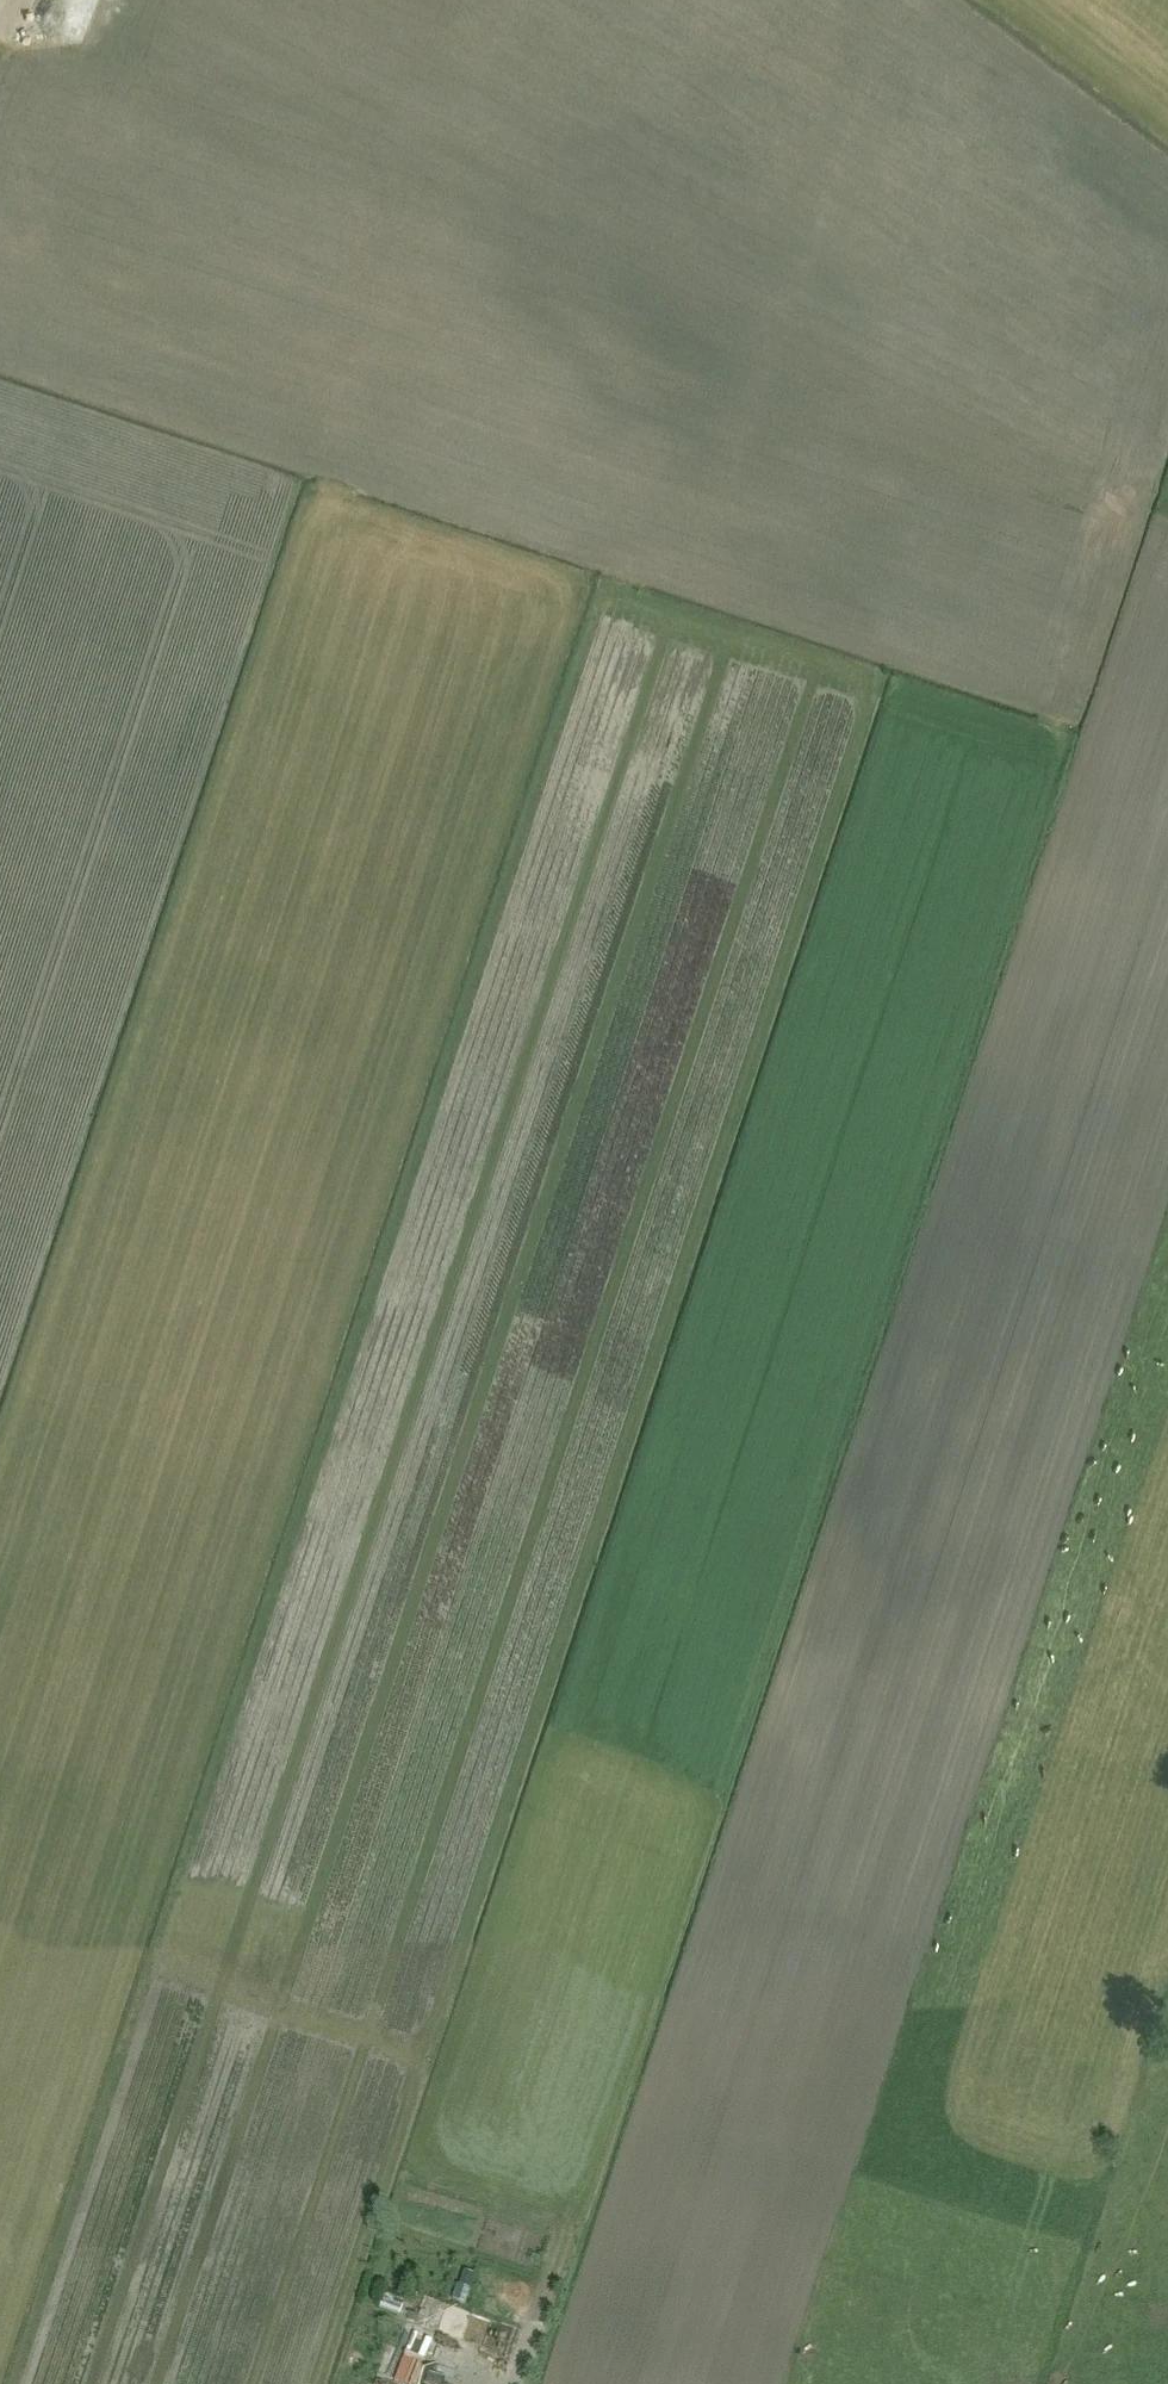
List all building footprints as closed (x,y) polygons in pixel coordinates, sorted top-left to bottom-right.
[(421,2366),(422,2345),(398,2344),(397,2365),(421,2366)] [(403,2383),(381,2373),(376,2383),(403,2383)]
